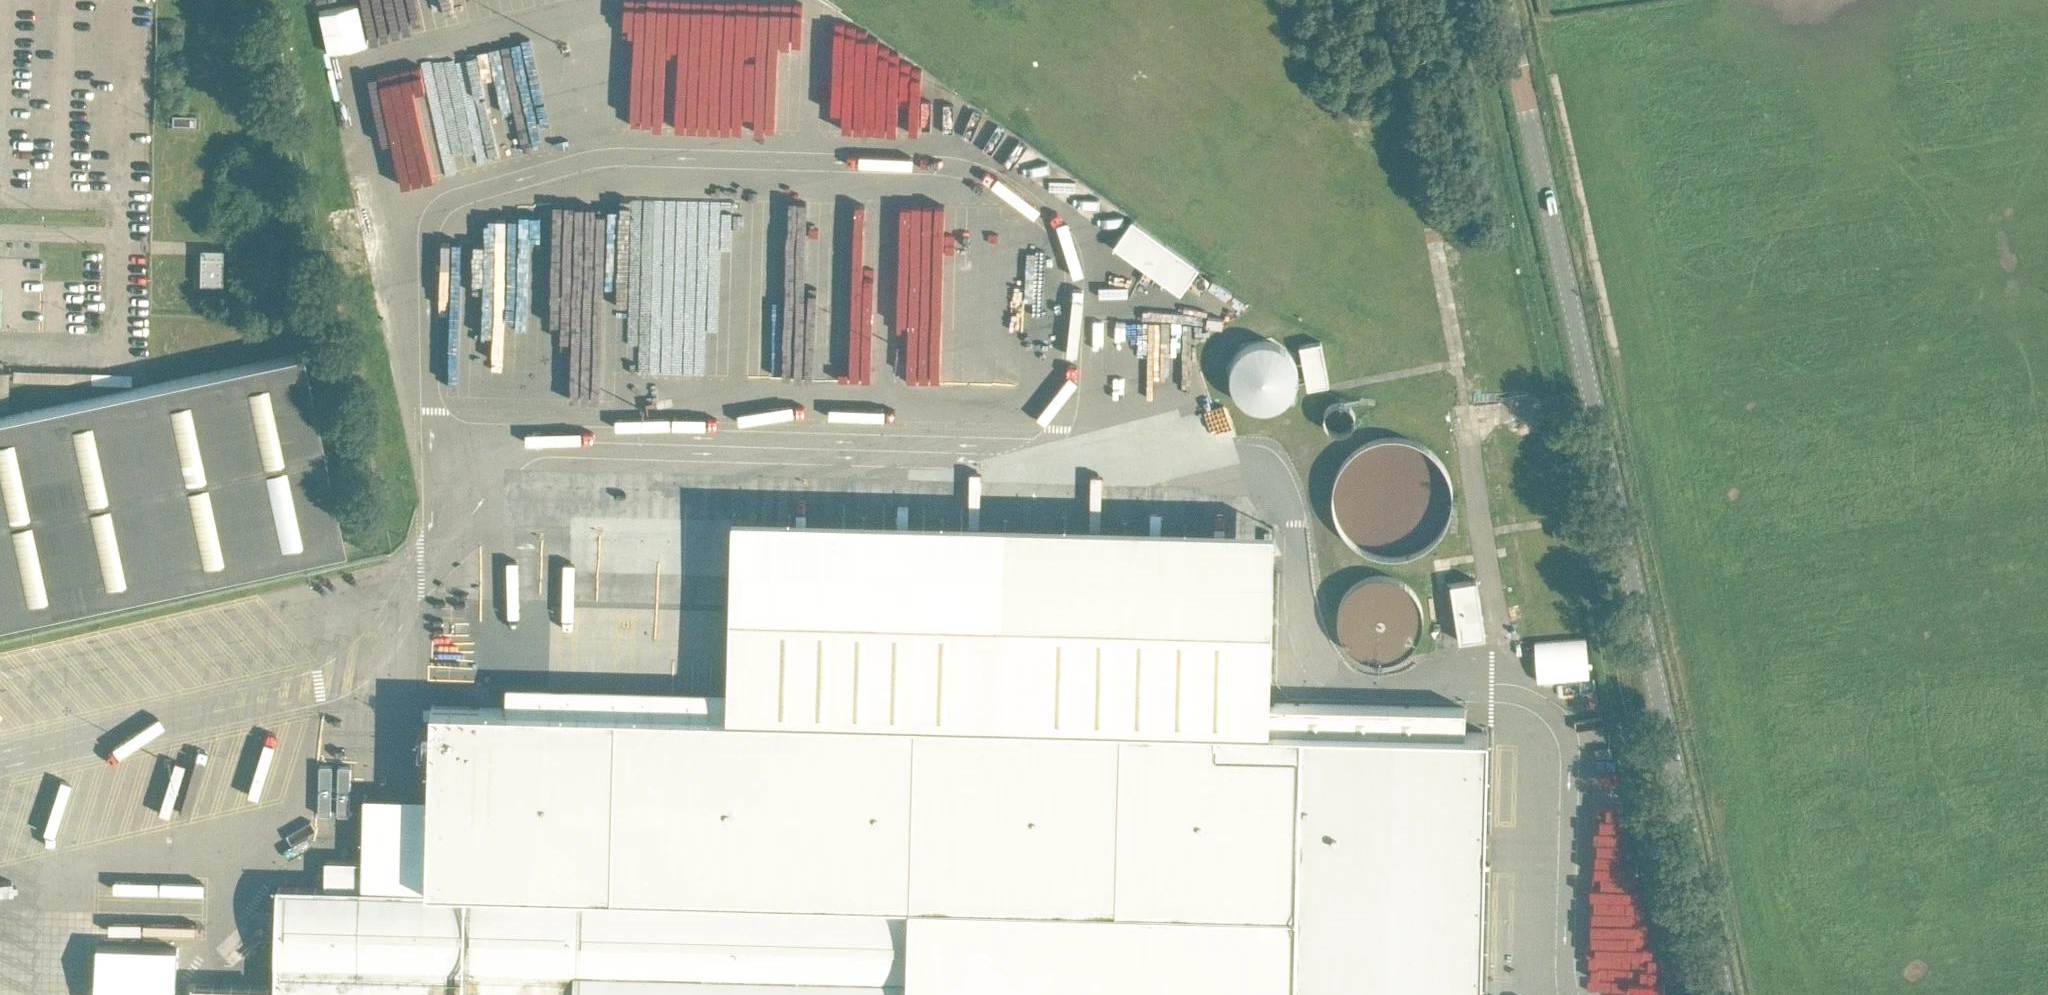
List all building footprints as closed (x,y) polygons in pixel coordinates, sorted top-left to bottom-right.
[(322,55),(351,51),(349,28),(372,25),(374,43),(386,42),(384,27),(394,26),(390,0),(314,0),(322,55)] [(632,126),(693,129),(695,96),(710,97),(709,110),(725,111),(730,7),(713,7),(714,4),(625,0),(621,79),(634,80),(632,126)] [(743,130),(951,139),(953,91),(939,90),(939,79),(919,79),(919,61),(873,59),(874,43),(861,42),(862,28),(822,26),(823,3),(748,0),(739,0),(738,15),(748,15),(743,130)] [(441,91),(454,88),(469,167),(502,161),(482,53),(436,62),(441,91)] [(195,116),(173,116),(173,124),(195,124),(195,116)] [(640,341),(844,345),(846,235),(826,235),(826,201),(659,197),(659,206),(643,206),(640,341)] [(968,293),(966,344),(1021,346),(1021,333),(1036,333),(1038,251),(1024,251),(1025,209),(969,208),(968,235),(976,235),(976,245),(990,245),(989,293),(968,293)] [(521,314),(523,218),(477,218),(476,249),(498,250),(496,355),(519,355),(520,314),(521,314)] [(1199,266),(1177,250),(1134,219),(1119,241),(1184,287),(1199,266)] [(222,284),(222,249),(200,248),(199,283),(222,284)] [(943,292),(941,320),(930,320),(929,344),(956,346),(957,335),(964,336),(966,294),(943,292)] [(1299,372),(1300,366),(1299,358),(1297,352),(1294,346),(1290,341),(1285,337),(1278,333),(1272,331),(1266,330),(1258,331),(1252,333),(1246,336),(1240,340),(1236,345),(1232,352),(1230,358),(1229,365),(1229,372),(1232,379),(1234,385),(1239,391),(1245,395),(1249,398),(1255,400),(1262,401),(1269,401),(1276,400),(1284,396),(1289,392),(1294,386),(1297,380),(1299,372)] [(1329,383),(1321,340),(1300,344),(1308,387),(1329,383)] [(307,376),(302,352),(0,416),(0,620),(345,550),(307,376)] [(1450,499),(1451,487),(1450,477),(1447,466),(1442,456),(1434,447),(1425,439),(1417,435),(1405,431),(1396,430),(1386,431),(1375,434),(1363,439),(1355,445),(1347,454),(1342,464),(1339,473),(1337,486),(1338,496),(1341,508),(1346,518),(1353,527),(1361,534),(1371,539),(1380,542),(1392,544),(1402,544),(1414,541),(1425,535),(1434,527),(1441,520),(1447,509),(1450,499)] [(1565,536),(1563,524),(1553,526),(1555,538),(1565,536)] [(1416,627),(1416,619),(1416,611),(1413,603),(1410,597),(1405,590),(1397,583),(1390,580),(1384,578),(1376,577),(1369,577),(1358,580),(1351,583),(1345,588),(1341,593),(1335,602),(1333,610),(1332,619),(1332,627),(1334,634),(1338,641),(1342,648),(1348,653),(1356,658),(1364,661),(1371,662),(1379,661),(1390,659),(1397,655),(1403,650),(1409,643),(1413,635),(1416,627)] [(1485,636),(1477,578),(1451,582),(1460,640),(1485,636)] [(1593,637),(1537,638),(1539,679),(1594,678),(1593,637)] [(1488,731),(1465,731),(1465,706),(1268,702),(1268,726),(507,707),(432,705),(427,889),(363,887),(364,859),(326,858),(325,886),(278,885),(276,994),(1481,994),(1488,731)] [(269,987),(195,985),(194,994),(269,994),(269,987)]
